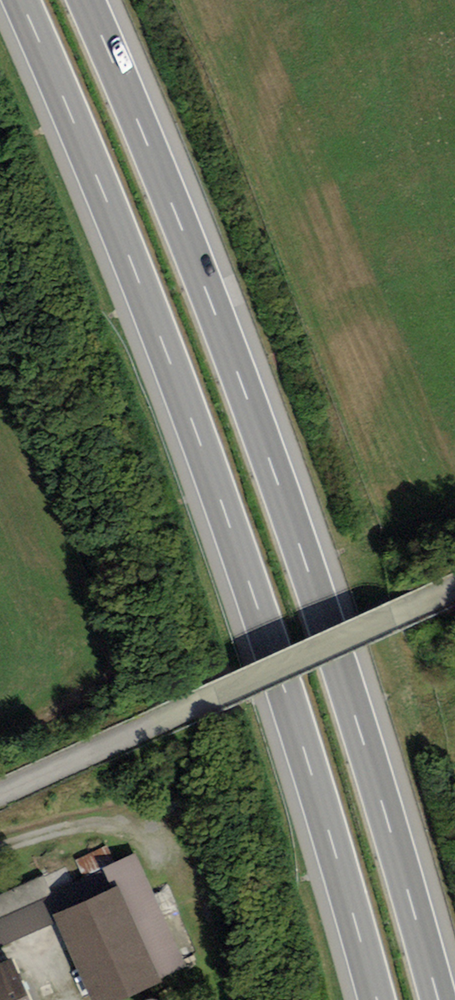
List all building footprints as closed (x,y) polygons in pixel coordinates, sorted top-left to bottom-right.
[(66,917),(107,999),(127,999),(196,965),(151,875),(66,917)] [(53,898),(46,880),(0,897),(0,918),(53,898)] [(20,960),(0,969),(0,999),(39,999),(20,960)]
